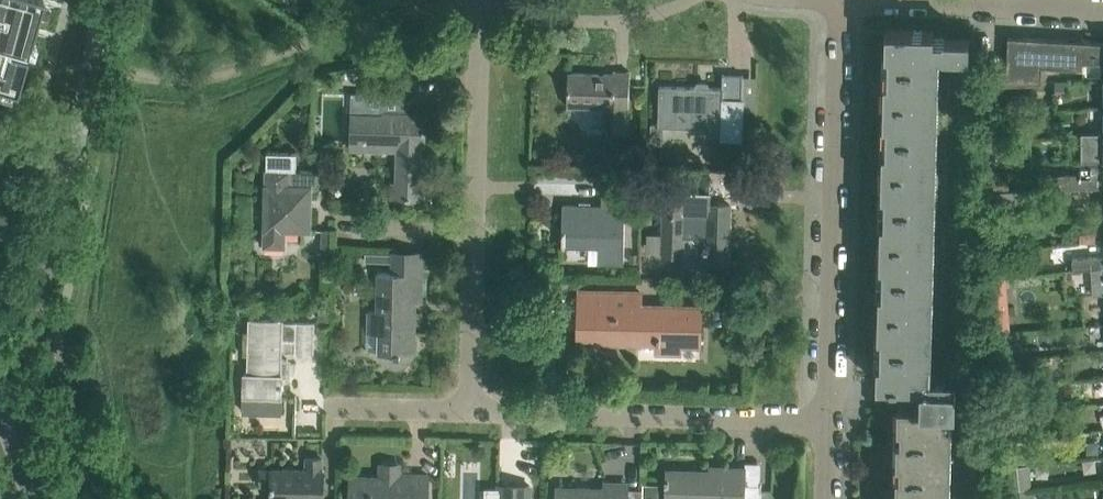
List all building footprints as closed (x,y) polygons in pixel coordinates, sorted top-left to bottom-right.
[(11,75),(22,39),(21,39),(25,24),(26,24),(33,0),(0,0),(0,71),(11,75)] [(968,54),(969,38),(934,37),(934,30),(887,29),(877,383),(885,383),(885,382),(931,383),(940,52),(968,54)] [(1008,36),(1006,69),(985,67),(986,84),(1042,81),(1043,65),(1084,67),(1085,60),(1102,60),(1102,41),(1008,36)] [(568,72),(568,106),(603,106),(603,130),(625,130),(625,107),(629,107),(630,70),(613,70),(613,73),(568,72)] [(740,138),(743,74),(722,73),(721,87),(659,85),(658,125),(683,125),(687,126),(690,127),(693,128),(696,128),(699,128),(702,127),(704,126),(722,127),(722,138),(740,138)] [(1056,90),(1032,92),(1033,103),(1057,102),(1056,90)] [(386,113),(386,110),(386,92),(352,91),(351,115),(352,115),(351,141),(382,142),(382,144),(398,144),(397,182),(393,182),(393,198),(423,198),(424,183),(420,183),(421,145),(425,146),(426,114),(386,113)] [(1082,132),(1082,161),(1102,160),(1102,131),(1082,132)] [(268,169),(265,245),(284,245),(285,229),(311,230),(313,184),(317,184),(317,171),(296,171),(296,153),(269,153),(269,169),(268,169)] [(1082,161),(1082,171),(1044,173),(1045,189),(1102,185),(1102,160),(1082,161)] [(562,204),(562,246),(565,246),(565,241),(604,242),(603,259),(598,258),(598,262),(624,263),(626,197),(632,197),(633,183),(602,182),(602,205),(562,204)] [(663,186),(661,217),(663,217),(662,254),(685,255),(685,236),(706,236),(706,249),(703,250),(702,261),(728,262),(729,204),(709,204),(709,188),(663,186)] [(332,246),(332,229),(322,229),(322,257),(330,257),(332,257),(332,246)] [(1096,232),(1080,233),(1081,241),(1097,240),(1096,232)] [(1073,258),(1074,268),(1092,267),(1092,268),(1102,267),(1102,254),(1073,258)] [(1018,291),(1050,293),(1051,269),(1019,267),(1018,291)] [(1092,268),(1094,293),(1102,292),(1102,267),(1092,268)] [(368,311),(368,332),(379,333),(378,353),(382,353),(382,358),(385,362),(389,366),(394,368),(399,368),(404,366),(408,363),(411,358),(412,353),(415,353),(416,303),(422,303),(423,273),(378,272),(377,311),(368,311)] [(1001,289),(987,290),(990,336),(1004,335),(1001,289)] [(641,304),(641,291),(612,291),(580,290),(579,340),(656,342),(656,350),(680,351),(681,304),(641,304)] [(330,321),(331,310),(328,310),(320,310),(320,321),(328,321),(330,321)] [(244,371),(243,395),(243,411),(258,411),(258,396),(282,396),(282,387),(283,387),(283,383),(282,383),(283,375),(286,376),(287,376),(288,358),(286,358),(286,359),(281,359),(281,349),(296,349),(296,352),(313,352),(314,321),(284,321),(284,318),(250,318),(248,371),(244,371)] [(1005,346),(1004,335),(990,336),(991,348),(1005,346)] [(953,406),(956,406),(956,384),(931,383),(885,382),(885,383),(885,403),(885,404),(899,404),(897,498),(951,498),(953,406)] [(1010,394),(997,395),(996,395),(998,412),(1011,411),(1010,394)] [(1012,419),(999,420),(1001,439),(1013,438),(1012,419)] [(751,480),(765,481),(765,445),(751,444),(751,480)] [(261,484),(273,484),(272,498),(324,498),(324,470),(322,470),(322,459),(307,459),(307,469),(261,468),(261,484)] [(350,498),(428,498),(428,475),(402,474),(402,461),(379,461),(379,477),(351,477),(350,498)] [(1021,464),(1006,466),(1008,480),(1023,478),(1021,464)] [(762,481),(744,481),(744,468),(720,467),(720,472),(667,470),(667,477),(665,477),(664,483),(667,483),(667,498),(684,498),(705,498),(762,498),(762,481)] [(530,485),(499,484),(499,491),(488,490),(488,498),(530,498),(530,485)] [(604,487),(557,486),(557,498),(628,498),(628,495),(605,495),(606,487),(604,487)]
